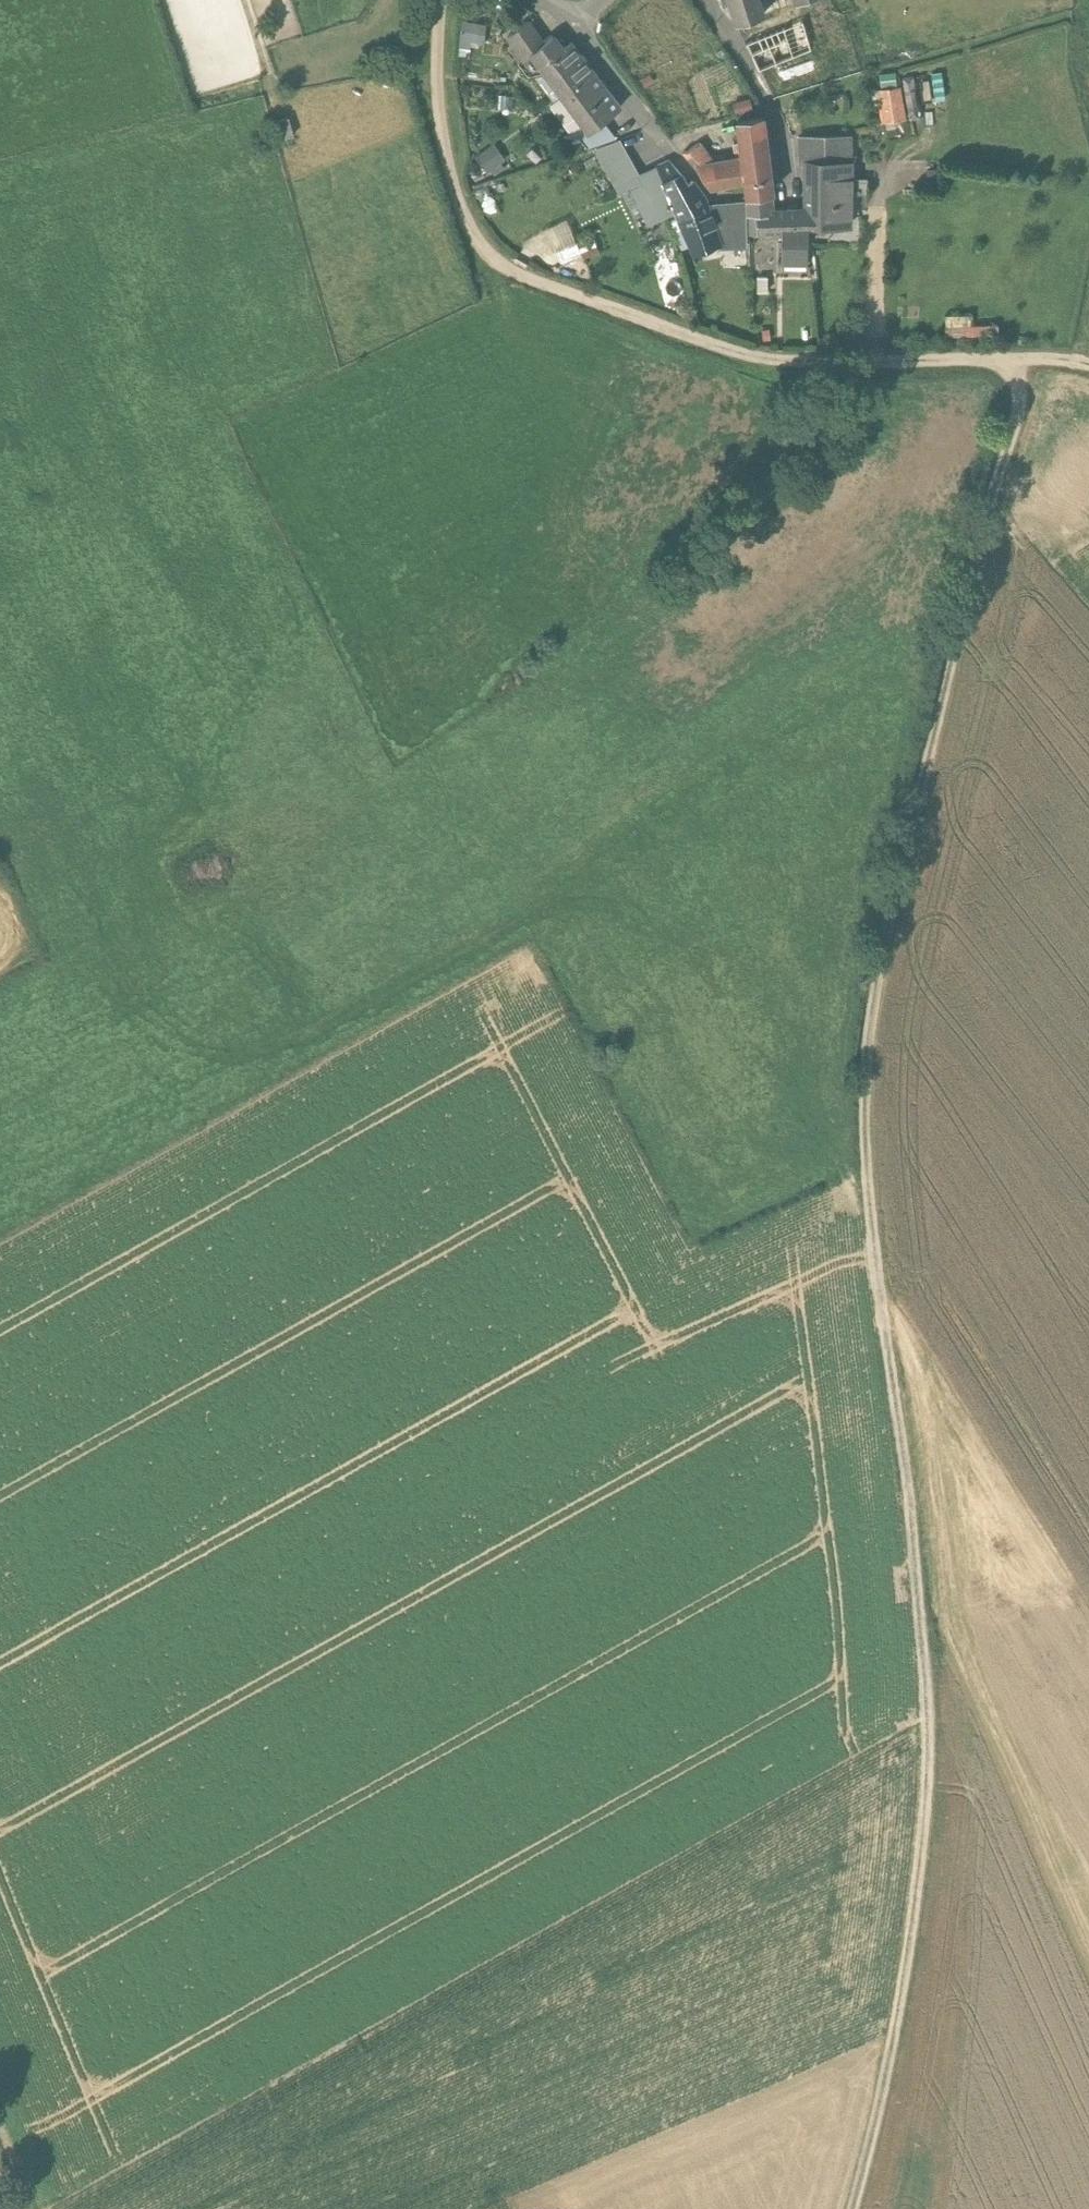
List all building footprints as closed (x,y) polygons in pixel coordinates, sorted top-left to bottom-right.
[(758,0),(722,0),(723,5),(730,3),(736,22),(763,14),(758,0)] [(802,20),(746,43),(759,70),(821,45),(816,28),(806,33),(802,20)] [(480,25),(462,21),(461,39),(479,43),(480,25)] [(528,21),(507,36),(525,59),(532,54),(530,52),(543,43),(528,21)] [(563,49),(553,36),(543,43),(530,52),(532,54),(556,87),(562,95),(578,83),(578,84),(594,72),(571,43),(563,49)] [(594,72),(578,84),(578,83),(562,95),(587,129),(588,131),(602,120),(620,106),(594,72)] [(900,79),(884,80),(885,88),(901,88),(900,79)] [(556,87),(548,92),(555,101),(562,95),(556,87)] [(885,88),(883,89),(884,121),(885,121),(894,120),(904,120),(903,88),(901,88),(885,88)] [(762,116),(737,120),(740,143),(742,158),(767,153),(762,116)] [(286,118),(271,122),(277,141),(292,137),(286,118)] [(602,120),(588,131),(587,129),(580,135),(589,149),(616,137),(602,120)] [(894,137),(894,120),(885,121),(886,137),(894,137)] [(851,137),(801,137),(801,163),(807,164),(833,164),(832,225),(849,225),(851,137)] [(618,141),(595,151),(616,194),(638,183),(618,141)] [(767,153),(742,158),(740,143),(734,143),(735,159),(712,164),(698,143),(684,153),(697,167),(709,186),(745,181),(747,195),(773,192),(767,153)] [(468,160),(481,183),(511,166),(499,144),(468,160)] [(692,182),(686,186),(680,175),(669,161),(656,167),(661,178),(655,181),(661,195),(668,193),(679,217),(707,208),(703,197),(692,182)] [(833,164),(807,164),(807,210),(807,224),(807,225),(808,225),(832,225),(833,164)] [(807,210),(788,210),(772,211),(773,192),(747,195),(747,203),(748,213),(748,234),(782,234),(782,264),(807,264),(808,225),(807,225),(807,224),(807,210)] [(747,203),(712,206),(707,208),(716,237),(716,238),(719,246),(747,237),(745,226),(739,213),(748,213),(747,203)] [(679,217),(678,217),(692,247),(716,238),(716,237),(707,208),(679,217)] [(562,246),(567,263),(605,253),(600,235),(562,246)] [(686,250),(674,254),(680,269),(692,264),(686,250)]
